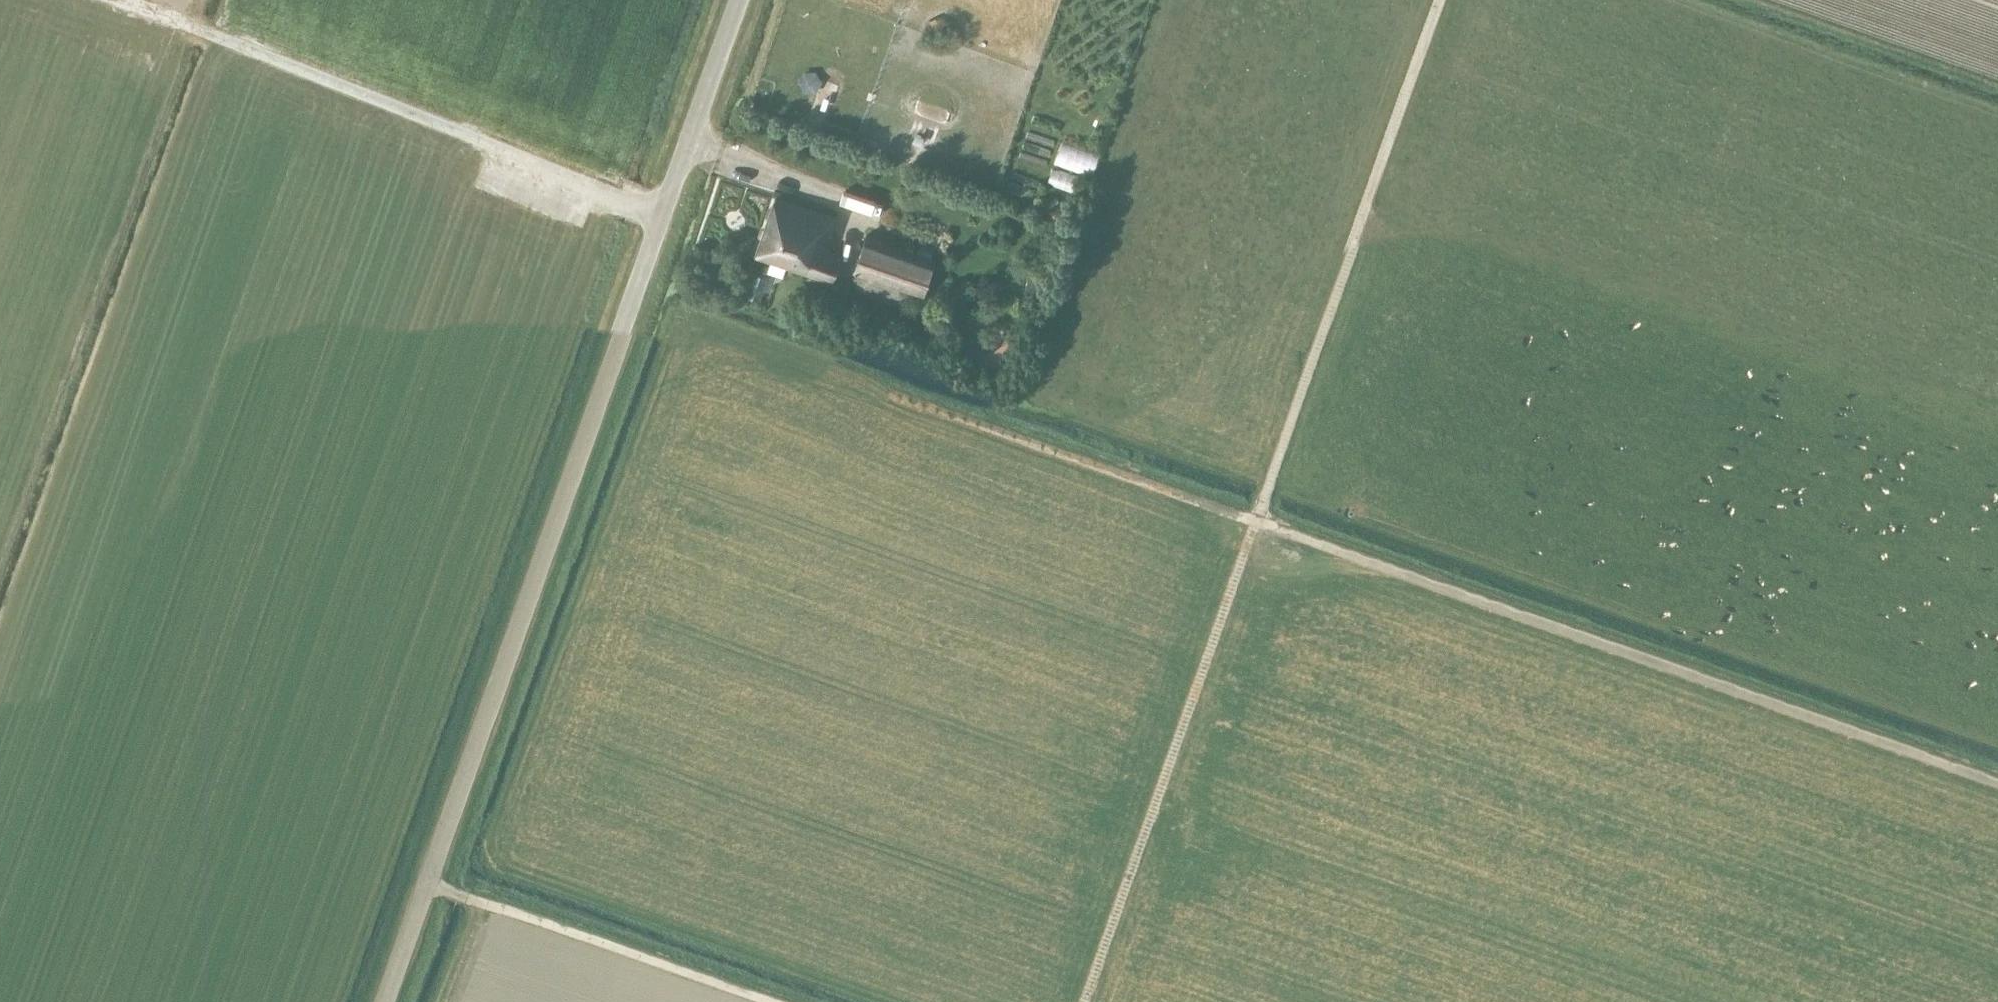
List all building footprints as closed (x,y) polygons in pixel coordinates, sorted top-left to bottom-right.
[(807,78),(827,79),(828,60),(808,59),(807,78)] [(1034,129),(1027,146),(1035,150),(1033,154),(1049,161),(1058,140),(1034,129)] [(1069,131),(1062,151),(1099,164),(1106,145),(1069,131)] [(832,232),(837,217),(776,196),(757,254),(833,280),(843,253),(830,248),(835,233),(832,232)] [(868,290),(893,298),(898,284),(925,294),(937,257),(867,233),(856,269),(872,275),(868,290)]
